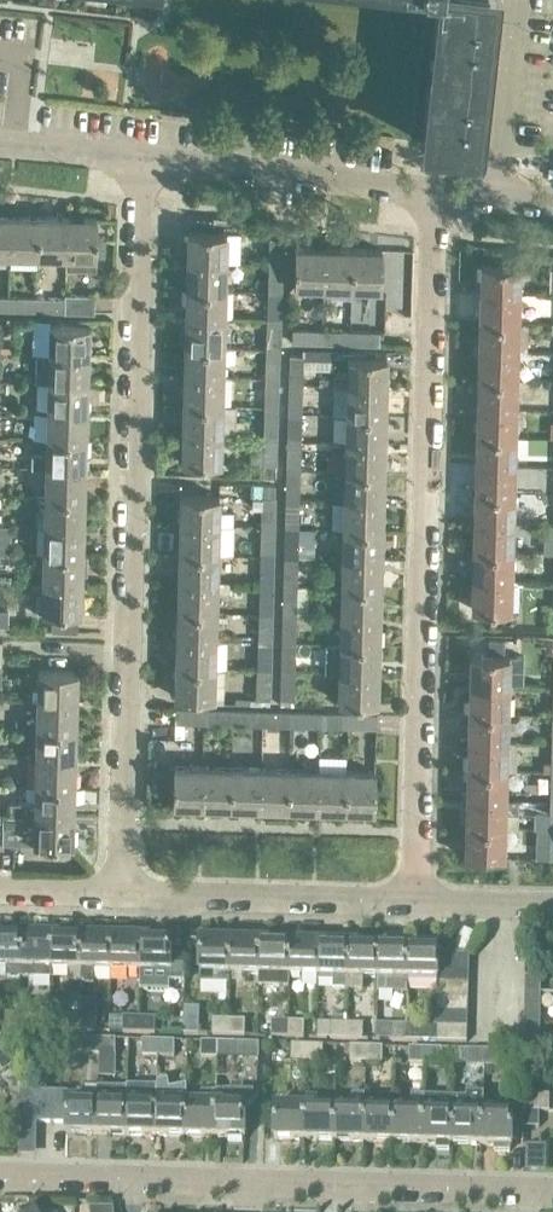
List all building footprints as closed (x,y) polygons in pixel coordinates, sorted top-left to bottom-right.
[(474,147),(490,0),(438,0),(422,142),(474,147)] [(7,253),(9,215),(0,214),(0,253),(7,253)] [(37,215),(9,215),(7,253),(36,254),(37,215)] [(65,255),(66,216),(37,215),(36,254),(65,255)] [(66,216),(65,255),(65,268),(95,269),(95,255),(96,217),(66,216)] [(187,231),(187,260),(225,261),(226,232),(187,231)] [(322,286),(323,247),(294,246),(293,285),(322,286)] [(351,287),(352,248),(323,247),(322,286),(351,287)] [(352,248),(351,287),(380,288),(382,249),(352,248)] [(225,261),(187,260),(186,289),(225,290),(225,261)] [(281,291),(282,264),(269,263),(268,291),(281,291)] [(481,263),(480,291),(519,292),(519,264),(481,263)] [(225,290),(186,289),(185,318),(224,319),(225,290)] [(267,320),(280,320),(281,291),(268,291),(267,320)] [(519,292),(480,291),(479,320),(518,321),(519,292)] [(95,294),(65,293),(65,310),(94,311),(95,294)] [(5,311),(35,311),(35,297),(6,296),(5,311)] [(35,297),(35,311),(64,312),(64,297),(35,297)] [(224,319),(185,318),(184,346),(223,348),(224,319)] [(266,349),(280,349),(280,320),(267,320),(266,349)] [(478,349),(517,350),(527,350),(528,322),(518,322),(518,321),(479,320),(478,349)] [(49,323),(49,352),(87,353),(88,324),(49,323)] [(292,343),(321,343),(321,330),(292,329),(292,343)] [(321,330),(321,343),(350,344),(350,331),(321,330)] [(380,332),(350,331),(350,344),(379,345),(380,332)] [(223,348),(184,346),(184,375),(222,376),(223,348)] [(265,378),(279,378),(280,349),(266,349),(265,378)] [(517,350),(478,349),(478,378),(516,379),(517,350)] [(48,381),(87,382),(87,353),(49,352),(36,352),(35,380),(48,381)] [(289,354),(288,384),(303,384),(303,354),(289,354)] [(334,385),(347,385),(386,386),(386,357),(348,356),(347,374),(334,373),(334,385)] [(222,376),(184,375),(183,404),(221,405),(222,376)] [(264,406),(278,407),(279,378),(265,378),(264,406)] [(516,379),(478,378),(477,406),(516,407),(516,379)] [(47,408),(86,410),(87,382),(48,381),(47,408)] [(288,384),(288,412),(302,412),(303,384),(288,384)] [(386,386),(347,385),(346,414),(385,415),(386,386)] [(221,405),(183,404),(182,433),(221,434),(221,405)] [(263,435),(277,436),(278,407),(264,406),(263,435)] [(516,407),(477,406),(476,435),(515,436),(516,407)] [(46,437),(85,438),(86,410),(47,408),(46,437)] [(288,412),(287,441),(301,442),(302,412),(288,412)] [(385,415),(346,414),(346,443),(384,444),(385,415)] [(221,434),(182,433),(181,462),(220,463),(221,434)] [(276,464),(277,436),(263,435),(262,464),(276,464)] [(515,436),(476,435),(475,464),(514,465),(515,436)] [(85,438),(46,437),(46,452),(32,452),(32,467),(45,467),(84,469),(85,438)] [(287,441),(286,470),(300,471),(301,442),(287,441)] [(384,444),(346,443),(345,472),(384,473),(384,444)] [(514,465),(475,464),(475,493),(513,494),(514,465)] [(84,469),(45,467),(45,494),(83,495),(84,469)] [(286,470),(285,499),(300,499),(300,471),(286,470)] [(384,473),(345,472),(344,500),(383,501),(384,473)] [(513,494),(475,493),(474,521),(513,522),(513,494)] [(83,495),(45,494),(44,523),(83,524),(83,495)] [(179,523),(218,524),(231,525),(232,512),(218,512),(219,496),(180,494),(179,523)] [(261,526),(275,526),(276,497),(261,496),(261,526)] [(285,499),(285,528),(299,528),(300,499),(285,499)] [(383,501),(344,500),(343,529),(382,530),(383,501)] [(513,522),(474,521),(473,550),(512,551),(513,522)] [(83,524),(44,523),(43,551),(82,552),(83,524)] [(218,524),(179,523),(179,552),(217,553),(233,554),(234,525),(231,525),(218,524)] [(260,554),(274,555),(275,526),(261,526),(260,554)] [(285,528),(284,557),(298,557),(299,528),(285,528)] [(382,530),(343,529),(343,558),(381,559),(382,530)] [(512,551),(473,550),(472,579),(511,580),(512,551)] [(82,552),(43,551),(42,579),(81,581),(82,552)] [(178,581),(217,582),(217,553),(179,552),(178,581)] [(259,583),(274,584),(274,555),(260,554),(259,583)] [(284,557),(283,586),(297,586),(298,557),(284,557)] [(381,559),(343,558),(342,587),(381,588),(381,559)] [(33,581),(32,611),(80,612),(81,581),(42,579),(42,582),(33,581)] [(511,580),(472,579),(472,608),(510,609),(511,580)] [(177,610),(216,611),(217,582),(178,581),(177,610)] [(259,612),(273,612),(274,584),(259,583),(259,612)] [(283,586),(282,614),(297,615),(297,586),(283,586)] [(381,588),(342,587),(341,616),(380,617),(381,588)] [(216,611),(177,610),(176,639),(215,640),(216,611)] [(258,641),(272,641),(273,612),(259,612),(258,641)] [(282,614),(281,643),(296,644),(297,615),(282,614)] [(380,617),(341,616),(340,645),(379,646),(380,617)] [(215,640),(176,639),(175,667),(214,669),(215,640)] [(489,639),(489,654),(504,654),(504,639),(489,639)] [(257,670),(272,670),(272,641),(258,641),(257,670)] [(281,643),(281,672),(295,672),(296,644),(281,643)] [(379,646),(340,645),(340,674),(378,675),(379,646)] [(471,653),(470,682),(508,683),(509,654),(504,654),(489,654),(471,653)] [(214,669),(175,667),(175,697),(213,698),(214,669)] [(37,698),(76,700),(77,670),(38,669),(37,698)] [(271,699),(272,670),(257,670),(256,698),(271,699)] [(294,699),(295,672),(281,672),(280,699),(294,699)] [(378,703),(378,675),(340,674),(339,702),(378,703)] [(508,683),(470,682),(469,711),(508,712),(508,683)] [(37,727),(75,728),(76,700),(37,698),(37,727)] [(175,722),(213,723),(213,710),(175,709),(175,722)] [(232,724),(232,710),(213,710),(213,723),(232,724)] [(261,711),(232,710),(232,724),(261,725),(261,711)] [(290,712),(261,711),(261,725),(290,725),(290,712)] [(508,712),(469,711),(468,740),(507,741),(508,712)] [(319,713),(290,712),(290,725),(318,726),(319,713)] [(318,726),(338,727),(338,713),(319,713),(318,726)] [(377,714),(338,713),(338,727),(377,728),(377,714)] [(36,755),(75,756),(75,728),(37,727),(36,755)] [(507,741),(468,740),(467,768),(506,769),(507,741)] [(35,784),(74,785),(75,756),(36,755),(35,784)] [(287,807),(316,808),(317,770),(317,761),(302,760),(301,769),(288,769),(287,807)] [(201,805),(202,766),(174,765),(173,804),(201,805)] [(230,806),(231,767),(202,766),(201,805),(230,806)] [(231,767),(230,806),(259,807),(260,768),(231,767)] [(260,768),(259,807),(287,807),(288,769),(260,768)] [(506,769),(467,768),(467,797),(505,798),(506,769)] [(333,770),(317,770),(316,808),(345,809),(346,770),(333,770)] [(346,770),(345,809),(375,810),(376,771),(346,770)] [(10,812),(73,814),(74,785),(35,784),(35,802),(10,801),(10,812)] [(485,826),(504,827),(505,812),(518,812),(518,799),(505,799),(505,798),(467,797),(466,826),(485,826)] [(3,812),(3,827),(34,828),(33,843),(72,844),(73,814),(10,812),(3,812)] [(485,826),(466,826),(465,856),(504,857),(504,827),(485,826)] [(22,979),(23,934),(0,934),(0,967),(7,968),(7,978),(22,979)] [(23,934),(22,979),(51,980),(51,969),(52,935),(23,934)] [(73,983),(82,983),(83,936),(52,935),(51,969),(69,969),(73,983)] [(94,970),(111,970),(112,937),(83,936),(82,983),(94,983),(94,970)] [(112,937),(111,970),(141,971),(142,938),(112,937)] [(142,938),(141,971),(141,983),(152,983),(153,971),(170,972),(169,982),(185,983),(186,955),(172,954),(172,939),(142,938)] [(230,974),(232,941),(201,940),(200,984),(230,985),(230,974)] [(230,974),(260,975),(261,942),(232,941),(230,974)] [(289,989),(289,976),(290,943),(261,942),(260,975),(260,988),(289,989)] [(289,976),(319,977),(320,944),(290,943),(289,976)] [(333,990),(348,991),(349,945),(320,944),(319,977),(319,982),(334,983),(333,990)] [(364,978),(378,979),(379,945),(349,945),(348,991),(363,991),(364,978)] [(407,994),(407,980),(408,946),(379,945),(378,979),(378,994),(407,994)] [(408,946),(407,980),(438,980),(439,968),(439,955),(439,947),(408,946)] [(439,968),(470,969),(470,955),(439,955),(439,968)] [(439,968),(438,980),(438,982),(469,983),(470,969),(439,968)] [(525,978),(525,994),(541,994),(541,978),(525,978)] [(438,997),(469,998),(469,983),(438,982),(438,997)] [(541,1010),(541,994),(525,994),(525,1010),(541,1010)] [(438,1011),(468,1012),(469,998),(438,997),(438,1011)] [(198,1035),(199,1009),(184,1008),(183,1035),(198,1035)] [(438,1011),(437,1026),(468,1027),(468,1012),(438,1011)] [(22,1030),(22,1014),(5,1014),(5,1030),(22,1030)] [(37,1015),(22,1014),(22,1030),(36,1030),(37,1015)] [(80,1032),(81,1016),(64,1016),(64,1032),(80,1032)] [(97,1016),(81,1016),(80,1032),(96,1032),(97,1016)] [(139,1033),(140,1018),(123,1017),(123,1033),(139,1033)] [(155,1018),(140,1018),(139,1033),(155,1034),(155,1018)] [(230,1036),(230,1020),(213,1020),(213,1035),(230,1036)] [(245,1021),(230,1020),(230,1036),(245,1036),(245,1021)] [(288,1038),(288,1022),(272,1021),(272,1037),(288,1038)] [(305,1022),(288,1022),(288,1038),(304,1038),(305,1022)] [(347,1039),(348,1023),(318,1023),(318,1038),(347,1039)] [(363,1024),(348,1023),(347,1039),(363,1040),(363,1024)] [(406,1041),(406,1025),(390,1024),(390,1041),(406,1041)] [(437,1042),(437,1026),(406,1025),(406,1041),(437,1042)] [(437,1026),(437,1042),(468,1043),(468,1027),(437,1026)] [(9,1051),(1,1036),(0,1037),(0,1056),(9,1051)] [(525,1052),(541,1052),(541,1037),(525,1037),(525,1052)] [(99,1055),(100,1039),(84,1039),(84,1055),(99,1055)] [(116,1039),(100,1039),(99,1055),(115,1056),(116,1039)] [(158,1057),(158,1041),(143,1041),(142,1057),(158,1057)] [(175,1041),(158,1041),(158,1057),(175,1057),(175,1041)] [(201,1058),(217,1059),(218,1043),(202,1043),(201,1058)] [(218,1043),(217,1059),(233,1059),(233,1069),(259,1069),(259,1044),(218,1043)] [(309,1061),(309,1046),(292,1045),(291,1061),(309,1061)] [(323,1046),(309,1046),(309,1061),(323,1062),(323,1046)] [(367,1063),(368,1047),(350,1047),(350,1063),(367,1063)] [(383,1048),(368,1047),(367,1063),(382,1063),(383,1048)] [(426,1065),(426,1049),(409,1049),(409,1065),(426,1065)] [(442,1050),(426,1049),(426,1065),(441,1065),(442,1050)] [(9,1051),(0,1056),(0,1067),(3,1072),(17,1064),(9,1051)] [(484,1067),(485,1051),(470,1051),(469,1066),(484,1067)] [(485,1051),(484,1067),(501,1067),(502,1052),(485,1051)] [(541,1069),(541,1052),(525,1052),(525,1069),(541,1069)] [(156,1136),(186,1137),(187,1103),(187,1086),(169,1090),(168,1081),(167,1081),(166,1076),(157,1078),(157,1083),(157,1087),(156,1136)] [(128,1101),(128,1135),(156,1136),(157,1087),(128,1087),(128,1101)] [(67,1133),(98,1134),(98,1101),(99,1089),(86,1089),(86,1100),(67,1100),(67,1123),(67,1133)] [(37,1123),(38,1092),(23,1092),(23,1122),(37,1123)] [(38,1092),(37,1123),(52,1123),(53,1092),(38,1092)] [(67,1123),(67,1100),(68,1093),(53,1092),(52,1123),(67,1123)] [(187,1103),(186,1137),(216,1138),(216,1104),(217,1094),(202,1094),(201,1104),(187,1103)] [(352,1108),(337,1108),(336,1141),(365,1142),(366,1109),(366,1096),(353,1096),(352,1108)] [(525,1096),(525,1113),(540,1113),(540,1096),(525,1096)] [(308,1098),(307,1107),(306,1140),(336,1141),(337,1108),(317,1107),(318,1098),(308,1098)] [(424,1144),(425,1098),(412,1098),(411,1110),(396,1110),(395,1143),(424,1144)] [(450,1145),(453,1145),(454,1111),(455,1111),(455,1099),(425,1098),(424,1144),(438,1144),(437,1150),(450,1151),(450,1145)] [(98,1134),(128,1135),(128,1101),(98,1101),(98,1134)] [(246,1105),(216,1104),(216,1138),(246,1138),(246,1105)] [(306,1140),(307,1107),(276,1106),(275,1140),(306,1140)] [(395,1143),(396,1110),(366,1109),(365,1142),(395,1143)] [(454,1111),(453,1145),(482,1146),(483,1112),(455,1111),(454,1111)] [(514,1113),(483,1112),(482,1146),(495,1146),(495,1152),(510,1152),(510,1147),(513,1147),(513,1132),(519,1132),(520,1113),(514,1113)] [(540,1113),(525,1113),(525,1128),(541,1128),(540,1113)]
